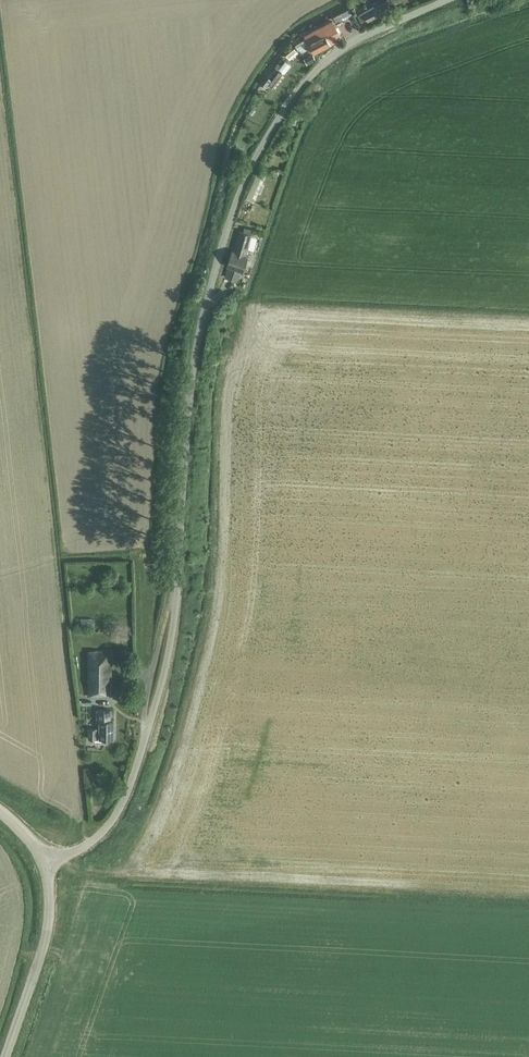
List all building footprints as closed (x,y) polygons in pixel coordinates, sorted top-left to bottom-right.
[(364,13),(358,16),(363,23),(368,20),(369,23),(391,10),(386,0),(364,13)] [(349,9),(333,17),(336,22),(352,13),(349,9)] [(314,53),(342,37),(332,19),(304,35),(314,53)] [(286,54),(290,59),(297,53),(293,48),(286,54)] [(307,64),(316,59),(313,55),(305,59),(307,64)] [(278,73),(269,85),(273,88),(282,76),(278,73)] [(273,88),(269,85),(256,101),(260,105),(273,88)] [(266,174),(259,171),(247,199),(254,202),(266,174)] [(241,270),(243,271),(248,256),(246,255),(253,230),(244,228),(243,232),(240,231),(234,251),(232,251),(227,266),(229,266),(226,277),(238,281),(241,270)] [(89,696),(111,695),(111,652),(88,652),(89,696)] [(97,710),(97,720),(100,720),(100,728),(88,728),(88,738),(114,738),(114,720),(111,719),(111,710),(97,710)]
